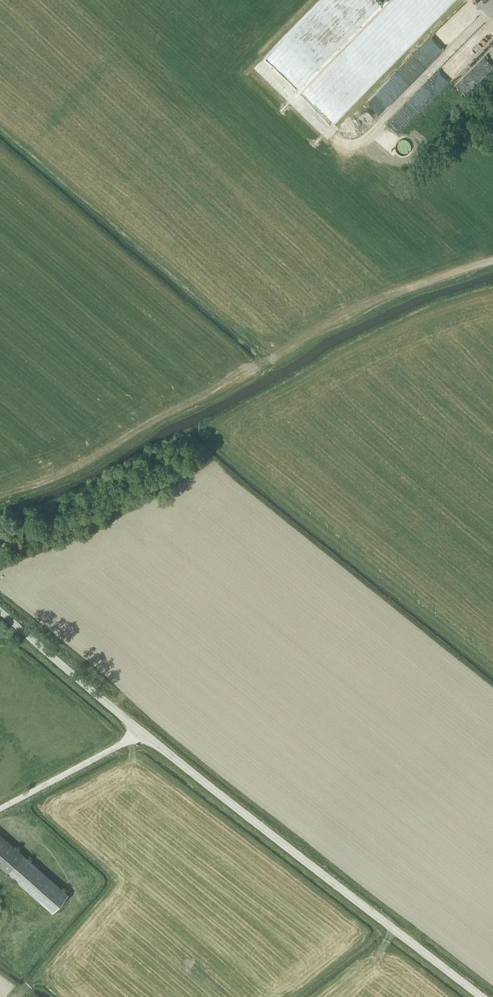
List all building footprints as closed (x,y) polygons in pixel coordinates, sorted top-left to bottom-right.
[(424,0),(414,0),(409,6),(414,11),(424,0)] [(13,533),(29,526),(25,519),(10,525),(13,533)] [(69,894),(0,833),(0,865),(53,912),(69,894)]
